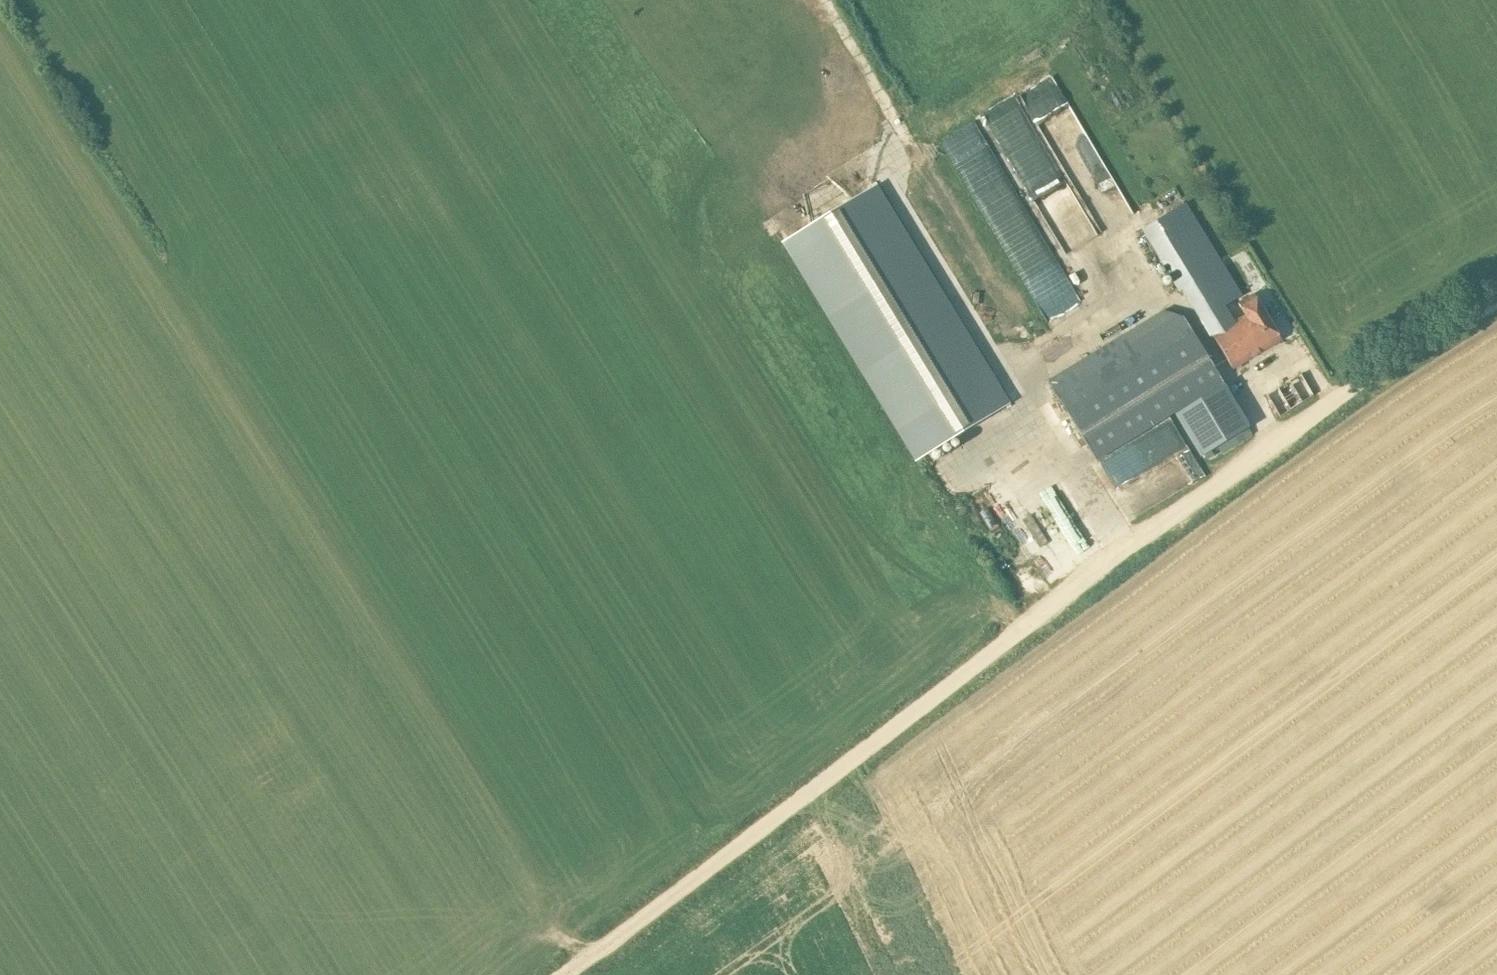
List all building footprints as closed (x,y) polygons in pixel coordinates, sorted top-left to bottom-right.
[(1090,138),(1054,72),(1020,90),(1056,157),(1090,138)] [(981,119),(946,137),(1043,320),(1078,302),(981,119)] [(806,232),(792,241),(922,453),(1008,401),(878,188),(806,232)] [(1183,288),(1212,335),(1232,368),(1280,338),(1253,294),(1238,303),(1245,315),(1232,323),(1222,307),(1240,296),(1184,203),(1143,228),(1180,290),(1183,288)] [(1164,309),(1047,379),(1066,410),(1193,333),(1182,315),(1164,309)] [(1193,333),(1066,410),(1097,459),(1175,412),(1223,383),(1193,333)] [(1281,415),(1300,403),(1313,395),(1301,374),(1268,395),(1281,415)] [(1223,383),(1175,412),(1202,456),(1204,455),(1218,446),(1248,428),(1249,427),(1223,383)] [(1248,428),(1218,446),(1222,453),(1252,434),(1248,428)] [(1072,565),(1016,462),(990,476),(1046,579),(1072,565)]
